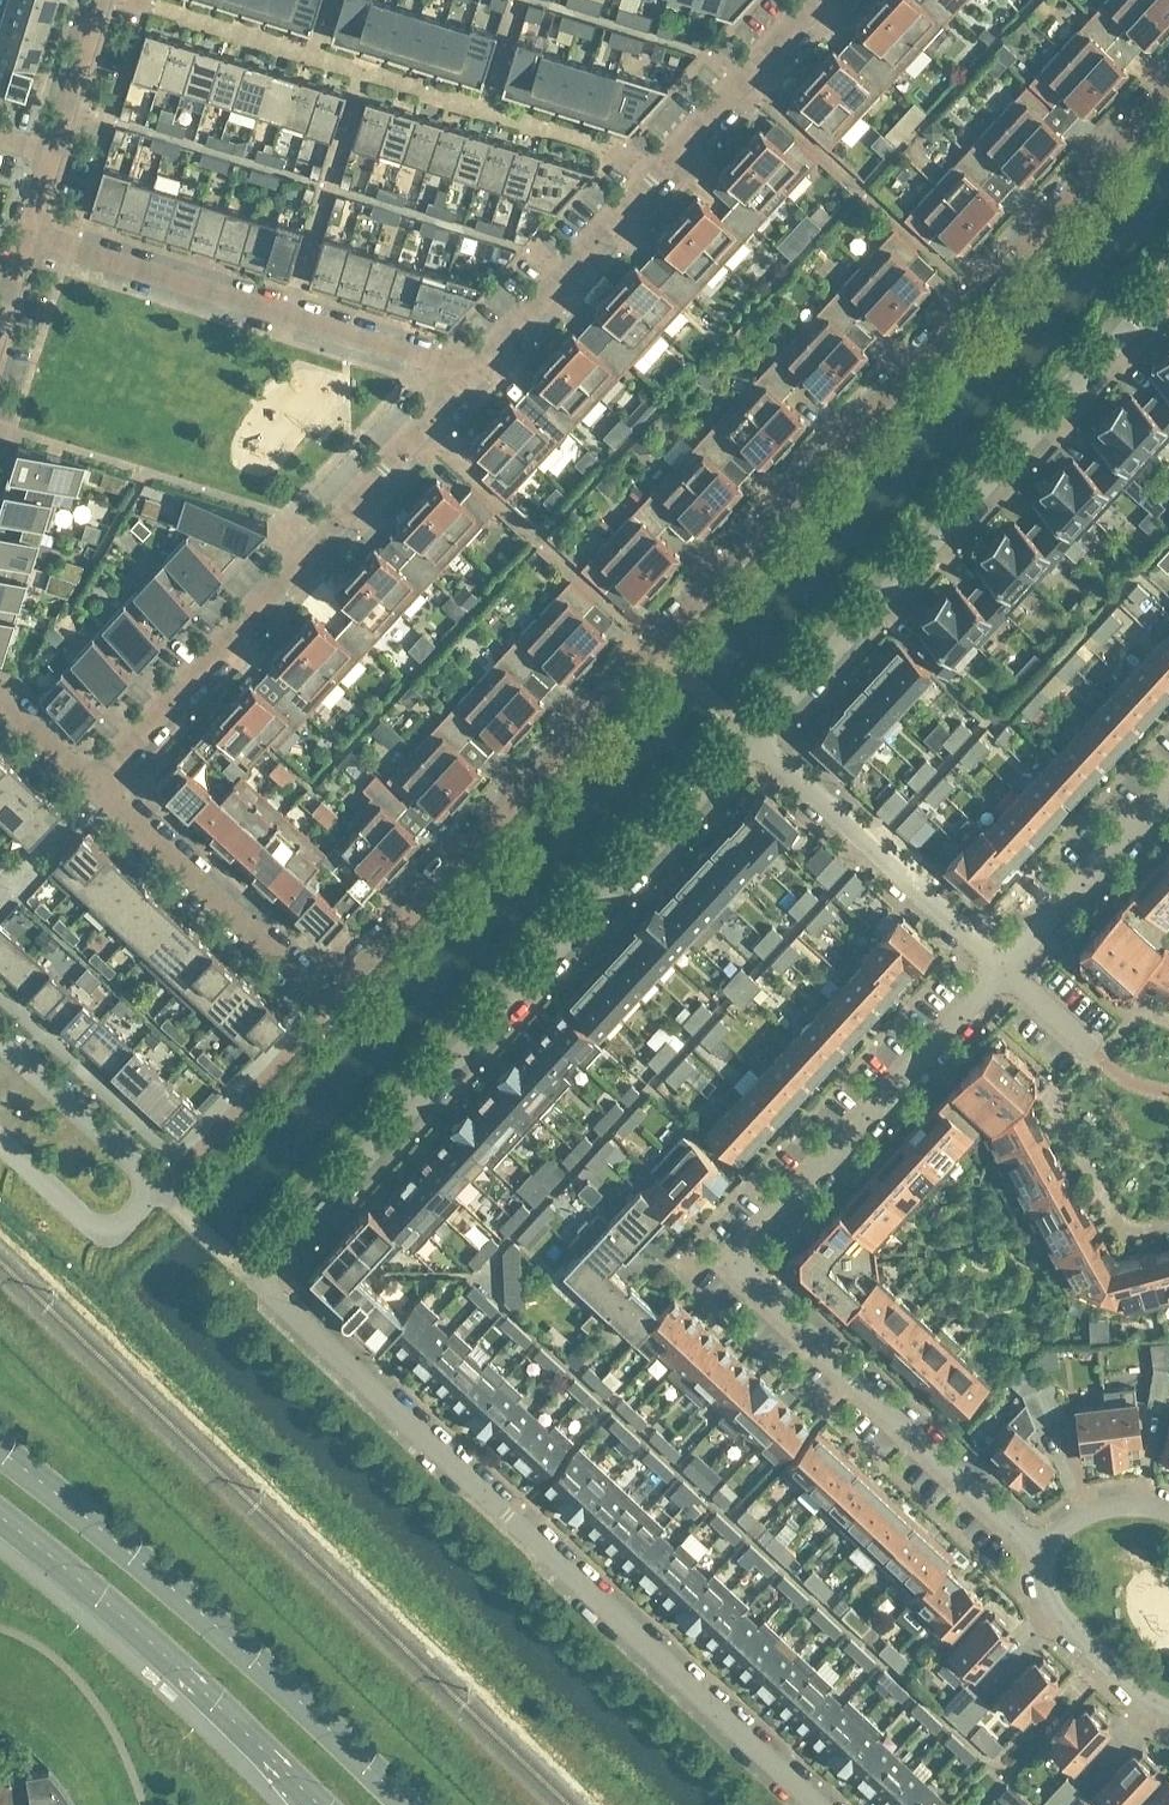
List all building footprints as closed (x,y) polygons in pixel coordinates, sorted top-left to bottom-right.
[(54,0),(2,0),(1,3),(48,18),(54,0)] [(264,0),(237,0),(235,8),(260,15),(264,0)] [(291,0),(264,0),(260,15),(284,23),(291,0)] [(319,0),(291,0),(284,23),(310,31),(319,0)] [(370,0),(342,0),(330,37),(356,45),(370,0)] [(395,7),(372,0),(370,0),(356,45),(381,53),(395,7)] [(507,0),(490,0),(488,6),(503,11),(507,0)] [(585,0),(566,0),(565,5),(582,10),(585,0)] [(603,1),(598,0),(585,0),(582,10),(598,15),(603,1)] [(710,5),(717,7),(716,11),(731,16),(732,17),(747,0),(712,0),(710,5)] [(953,13),(939,0),(921,0),(918,3),(915,0),(878,0),(876,3),(874,1),(873,2),(922,47),(953,13)] [(965,0),(939,0),(953,13),(965,0)] [(1143,0),(1105,0),(1091,15),(1116,38),(1116,37),(1116,36),(1126,25),(1149,46),(1168,25),(1168,24),(1143,0)] [(1168,24),(1168,0),(1143,0),(1168,24)] [(891,81),(922,47),(873,2),(875,4),(855,25),(878,47),(867,58),(867,57),(866,58),(891,81)] [(48,18),(1,3),(0,7),(0,30),(41,43),(48,18)] [(539,22),(544,8),(528,3),(524,17),(539,22)] [(631,25),(635,11),(619,6),(614,20),(631,25)] [(405,61),(420,15),(395,7),(381,53),(405,61)] [(648,30),(652,17),(635,11),(631,25),(648,30)] [(574,33),(579,19),(562,14),(558,28),(574,33)] [(430,68),(444,23),(420,15),(405,61),(430,68)] [(1104,49),(1114,38),(1115,38),(1116,38),(1091,15),(1060,49),(1109,94),(1109,93),(1107,91),(1127,70),(1104,49)] [(591,38),(595,24),(579,19),(574,33),(591,38)] [(672,38),(677,24),(660,19),(656,33),(672,38)] [(455,76),(471,26),(470,25),(468,30),(444,23),(430,68),(455,76)] [(480,84),(496,34),(471,26),(455,76),(480,84)] [(985,27),(977,36),(988,44),(995,36),(985,27)] [(624,48),(628,34),(611,29),(607,43),(624,48)] [(41,43),(0,30),(0,58),(33,68),(41,43)] [(157,84),(171,38),(146,30),(141,43),(131,77),(157,84)] [(703,48),(714,36),(713,36),(695,30),(691,44),(703,47),(703,48)] [(640,53),(645,40),(628,34),(624,48),(640,53)] [(182,89),(196,45),(171,38),(157,84),(158,85),(158,82),(182,89)] [(527,98),(543,48),(517,40),(501,90),(527,98)] [(1003,42),(993,52),(1008,66),(1017,56),(1003,42)] [(654,43),(650,56),(661,60),(665,46),(654,43)] [(207,97),(221,53),(196,45),(182,89),(207,97)] [(552,106),(566,60),(542,53),(543,48),(527,98),(552,106)] [(860,115),(891,81),(866,58),(866,59),(856,71),(833,49),(813,71),(811,69),(860,115)] [(1109,94),(1060,49),(1028,83),(1053,106),(1054,105),(1053,104),(1064,93),(1087,114),(1106,92),(1108,94),(1109,94)] [(232,105),(245,61),(221,53),(207,97),(232,105)] [(33,68),(0,58),(0,85),(25,93),(33,68)] [(577,114),(591,68),(566,60),(552,106),(577,114)] [(256,113),(270,69),(245,61),(232,105),(256,113)] [(602,122),(618,71),(616,71),(614,75),(591,68),(577,114),(602,122)] [(281,120),(295,76),(270,69),(256,113),(281,120)] [(828,149),(860,115),(811,69),(810,70),(812,72),(792,93),(815,114),(805,126),(804,125),(803,126),(828,149)] [(644,112),(667,87),(666,87),(618,71),(602,122),(627,130),(644,112)] [(305,131),(320,84),(295,76),(281,120),(305,128),(304,130),(305,131)] [(331,139),(345,92),(320,84),(305,131),(331,139)] [(1064,138),(1041,116),(1048,109),(1049,110),(1050,109),(1025,86),(998,116),(1046,161),(1047,161),(1045,159),(1064,138)] [(378,150),(392,106),(366,98),(351,145),(378,153),(379,151),(378,150)] [(913,102),(899,117),(911,128),(925,113),(913,102)] [(128,120),(132,106),(123,103),(121,110),(119,117),(128,120)] [(402,158),(416,114),(392,106),(378,150),(379,151),(402,158)] [(427,166),(441,122),(416,114),(402,158),(427,166)] [(1046,161),(998,116),(966,150),(991,173),(991,172),(991,171),(1001,160),(1024,181),(1044,160),(1046,162),(1046,161)] [(169,133),(172,122),(158,118),(155,128),(169,133)] [(932,119),(920,131),(933,143),(945,131),(932,119)] [(183,137),(186,126),(172,122),(169,133),(183,137)] [(452,173),(466,129),(441,122),(427,166),(452,173)] [(121,143),(125,129),(116,126),(114,133),(111,140),(121,143)] [(477,181),(491,137),(466,129),(452,173),(477,181)] [(786,194),(818,160),(793,137),(792,138),(793,139),(782,150),(760,129),(740,150),(738,148),(737,149),(786,194)] [(218,148),(221,138),(208,133),(204,144),(218,148)] [(163,152),(166,142),(152,137),(149,148),(163,152)] [(501,189),(515,145),(491,137),(477,181),(501,189)] [(232,152),(235,142),(221,138),(218,148),(232,152)] [(176,157),(180,146),(166,142),(163,152),(176,157)] [(525,199),(540,153),(515,145),(501,189),(525,196),(524,199),(525,199)] [(268,163),(271,153),(257,149),(254,159),(268,163)] [(759,207),(777,187),(786,195),(786,194),(737,149),(739,151),(719,173),(742,194),(732,205),(731,204),(730,205),(755,228),(767,215),(759,207)] [(979,184),(989,174),(990,173),(991,173),(966,150),(935,184),(984,229),(984,228),(982,227),(1002,205),(979,184)] [(212,168),(215,157),(201,153),(198,163),(212,168)] [(281,168),(285,157),(271,153),(268,163),(281,168)] [(578,184),(592,169),(591,169),(540,153),(525,199),(554,208),(555,209),(578,184)] [(226,172),(229,161),(215,157),(212,168),(226,172)] [(318,179),(322,165),(313,162),(308,176),(318,179)] [(114,221),(129,174),(103,166),(93,200),(89,213),(114,221)] [(262,183),(265,173),(251,168),(248,179),(262,183)] [(348,188),(353,175),(343,172),(339,185),(348,188)] [(275,187),(279,177),(265,173),(262,183),(275,187)] [(139,229),(153,185),(129,177),(130,175),(129,174),(114,221),(139,229)] [(984,229),(935,184),(903,218),(928,241),(929,240),(928,239),(939,228),(962,249),(981,228),(983,230),(984,229)] [(164,237),(177,192),(153,185),(139,229),(164,237)] [(311,202),(315,188),(306,185),(301,199),(311,202)] [(389,201),(392,191),(378,186),(375,197),(389,201)] [(403,205),(406,195),(392,191),(389,201),(403,205)] [(188,244),(202,200),(177,192),(164,237),(188,244)] [(341,211),(345,198),(336,195),(332,208),(341,211)] [(724,262),(755,228),(730,205),(730,206),(720,218),(697,196),(677,218),(675,216),(724,262)] [(213,252),(227,208),(202,200),(188,244),(213,252)] [(438,216),(442,206),(428,202),(425,212),(438,216)] [(829,215),(818,205),(809,214),(820,225),(829,215)] [(383,221),(386,210),(372,206),(369,216),(383,221)] [(455,210),(442,206),(438,216),(452,221),(455,210)] [(237,259),(251,215),(227,208),(213,252),(237,259)] [(397,225),(400,214),(386,210),(383,221),(397,225)] [(263,267),(277,220),(276,220),(275,223),(251,215),(237,259),(263,267)] [(693,296),(724,262),(675,216),(674,217),(676,219),(657,240),(680,261),(669,273),(669,272),(668,273),(693,296)] [(488,232),(491,221),(477,217),(474,227),(488,232)] [(288,275),(303,228),(277,220),(263,267),(288,275)] [(432,236),(436,226),(422,221),(418,232),(432,236)] [(502,236),(505,225),(491,221),(488,232),(502,236)] [(446,240),(449,230),(436,226),(432,236),(446,240)] [(906,264),(916,252),(917,253),(918,252),(893,229),(861,263),(910,309),(911,308),(909,306),(929,285),(906,264)] [(523,243),(530,235),(529,235),(515,230),(513,239),(523,243)] [(332,289),(347,242),(323,235),(309,282),(332,289)] [(785,236),(776,245),(790,259),(799,249),(785,236)] [(355,296),(369,252),(349,246),(350,243),(347,242),(332,289),(355,296)] [(512,255),(516,251),(515,250),(500,246),(496,259),(504,262),(505,263),(512,255)] [(378,303),(392,259),(369,252),(355,296),(378,303)] [(401,310),(415,266),(392,259),(378,303),(401,310)] [(910,309),(861,263),(830,297),(855,320),(855,319),(865,307),(888,328),(908,307),(910,309)] [(661,330),(693,296),(668,273),(667,273),(668,274),(658,285),(635,264),(615,286),(613,284),(612,284),(661,330)] [(424,317),(438,273),(415,266),(401,310),(424,317)] [(467,303),(484,285),(447,273),(446,276),(438,273),(424,317),(448,324),(467,303)] [(630,363),(661,330),(612,284),(612,285),(614,287),(594,308),(617,329),(607,340),(606,340),(630,363)] [(843,331),(854,320),(855,320),(830,297),(799,331),(848,376),(849,376),(847,374),(866,352),(843,331)] [(752,312),(732,333),(744,344),(753,334),(748,329),(759,317),(752,312)] [(848,376),(799,331),(768,365),(792,388),(793,387),(792,386),(803,375),(826,396),(846,375),(848,377),(848,376)] [(599,397),(630,363),(606,340),(605,341),(606,341),(595,353),(572,332),(553,353),(551,351),(550,352),(599,397)] [(568,431),(599,397),(550,352),(552,354),(532,376),(555,397),(544,408),(543,408),(568,431)] [(1167,352),(1155,365),(1157,367),(1149,376),(1168,393),(1159,403),(1168,413),(1168,354),(1167,352)] [(781,399),(791,388),(792,388),(768,365),(737,399),(786,444),(786,443),(784,442),(804,420),(781,399)] [(704,366),(696,375),(707,385),(715,376),(704,366)] [(634,426),(656,403),(646,393),(624,417),(634,426)] [(1168,437),(1168,413),(1159,403),(1150,413),(1131,395),(1123,404),(1120,402),(1109,415),(1152,455),(1168,437)] [(537,465),(568,431),(543,408),(543,409),(533,421),(510,399),(490,421),(488,419),(488,420),(537,465)] [(786,444),(737,399),(705,433),(730,455),(731,455),(730,454),(740,443),(764,464),(783,443),(785,444),(786,444)] [(591,441),(613,417),(602,408),(580,432),(591,441)] [(1123,487),(1152,455),(1109,415),(1096,428),(1099,430),(1090,439),(1109,457),(1100,467),(1123,487)] [(505,499),(537,465),(488,420),(487,420),(489,422),(469,443),(492,464),(482,476),(481,475),(480,476),(505,499)] [(718,467),(729,455),(730,456),(730,455),(705,433),(674,466),(723,511),(724,511),(722,509),(742,488),(718,467)] [(77,493),(85,467),(85,465),(68,460),(45,453),(20,445),(17,444),(8,471),(77,493)] [(1093,519),(1123,487),(1100,467),(1091,476),(1072,459),(1064,468),(1062,466),(1050,479),(1093,519)] [(723,511),(674,466),(643,500),(668,523),(668,522),(678,511),(701,532),(721,510),(723,512),(723,511)] [(61,489),(77,494),(77,493),(8,471),(0,498),(0,512),(49,528),(61,489)] [(116,476),(112,490),(121,492),(125,478),(116,476)] [(464,544),(494,511),(495,510),(470,487),(469,488),(470,489),(459,500),(437,479),(417,501),(415,499),(414,499),(464,544)] [(1093,519),(1050,479),(1038,492),(1040,494),(1032,503),(1051,520),(1042,530),(1064,551),(1074,560),(1084,548),(1075,539),(1093,519)] [(1148,492),(1139,502),(1147,510),(1155,517),(1164,507),(1148,492)] [(244,546),(267,521),(211,504),(185,496),(176,525),(191,529),(244,546)] [(432,579),(464,544),(414,499),(414,500),(416,502),(396,523),(419,544),(409,555),(408,555),(407,556),(432,579)] [(656,534),(667,523),(667,524),(668,523),(643,500),(612,534),(661,579),(659,577),(679,556),(656,534)] [(43,527),(49,529),(49,528),(0,512),(0,556),(31,566),(43,527)] [(1035,582),(1064,551),(1042,530),(1033,540),(1014,522),(1006,531),(1004,529),(992,542),(1035,582)] [(201,593),(244,546),(191,529),(164,559),(201,593)] [(85,530),(82,549),(99,551),(102,532),(85,530)] [(661,579),(612,534),(580,569),(605,591),(606,590),(605,590),(616,578),(639,599),(658,578),(660,580),(661,579)] [(1035,582),(992,542),(980,555),(982,557),(973,566),(992,584),(983,594),(1005,615),(1035,582)] [(401,612),(432,579),(407,556),(407,557),(397,568),(374,547),(354,568),(352,566),(352,567),(401,612)] [(1164,553),(1156,562),(1167,572),(1168,570),(1168,558),(1164,553)] [(31,566),(0,556),(0,600),(19,606),(31,566)] [(201,593),(164,559),(133,593),(170,626),(201,593)] [(66,560),(61,575),(76,580),(81,565),(66,560)] [(370,646),(401,612),(352,567),(351,568),(353,569),(334,591),(357,612),(346,623),(345,623),(370,646)] [(583,614),(593,602),(594,603),(595,602),(570,579),(538,614),(587,659),(588,658),(586,656),(606,635),(583,614)] [(1138,604),(1147,593),(1137,583),(1127,594),(1138,604)] [(462,586),(454,596),(468,608),(476,599),(462,586)] [(976,647),(1005,615),(983,594),(974,603),(955,586),(947,595),(945,593),(933,606),(970,640),(969,641),(976,647)] [(138,660),(170,626),(133,593),(102,626),(138,660)] [(450,596),(441,605),(456,619),(465,609),(450,596)] [(19,606),(0,600),(0,659),(1,661),(19,606)] [(1076,600),(1066,611),(1081,625),(1091,615),(1076,600)] [(950,662),(969,641),(970,640),(933,606),(921,619),(923,621),(915,630),(934,647),(925,657),(947,678),(956,668),(950,662)] [(1121,622),(1111,612),(1101,622),(1111,632),(1121,622)] [(587,659),(538,614),(507,647),(532,670),(533,670),(532,669),(542,658),(566,679),(585,658),(587,659)] [(339,680),(370,646),(345,623),(344,624),(345,624),(335,636),(312,615),(292,636),(290,634),(290,635),(339,680)] [(1111,632),(1101,622),(1091,633),(1102,643),(1111,632)] [(107,694),(138,660),(102,626),(71,660),(107,694)] [(53,627),(45,636),(55,646),(63,636),(53,627)] [(1160,641),(1168,650),(1168,632),(1160,641)] [(307,714),(339,680),(290,635),(289,635),(291,637),(271,658),(294,680),(284,691),(283,690),(283,691),(307,714)] [(1160,641),(1142,661),(1168,685),(1168,650),(1160,641)] [(930,674),(897,645),(879,664),(911,694),(930,674)] [(520,682),(531,670),(532,671),(532,670),(507,647),(476,682),(525,727),(526,726),(524,724),(543,703),(520,682)] [(1086,660),(1075,650),(1066,661),(1076,670),(1086,660)] [(75,729),(107,694),(71,660),(39,695),(75,729)] [(1066,681),(1076,670),(1066,661),(1056,671),(1066,681)] [(1142,661),(1125,680),(1157,710),(1168,697),(1168,685),(1142,661)] [(911,694),(879,664),(861,684),(894,714),(911,694)] [(1021,667),(1012,677),(1022,687),(1032,676),(1021,667)] [(1157,710),(1125,680),(1107,699),(1140,729),(1157,710)] [(276,748),(307,714),(283,691),(282,692),(283,692),(272,703),(249,682),(230,704),(228,702),(227,702),(276,748)] [(525,727),(476,682),(445,715),(469,738),(470,737),(469,737),(480,726),(503,747),(523,725),(524,727),(525,727)] [(894,714),(861,684),(844,703),(879,736),(880,735),(877,732),(894,714)] [(1041,708),(1051,698),(1040,688),(1030,699),(1041,708)] [(1031,719),(1041,708),(1030,699),(1021,709),(1031,719)] [(1140,729),(1107,699),(1089,718),(1122,748),(1140,729)] [(276,748),(227,702),(227,703),(229,705),(193,743),(192,742),(207,757),(223,739),(247,762),(267,740),(276,748)] [(879,736),(844,703),(843,704),(846,707),(829,725),(862,755),(879,736)] [(458,749),(468,738),(469,739),(469,738),(445,715),(414,749),(463,794),(461,792),(481,771),(458,749)] [(1122,748),(1089,718),(1072,737),(1104,767),(1122,748)] [(962,741),(971,731),(961,721),(951,731),(962,741)] [(862,755),(829,725),(811,745),(830,762),(827,765),(838,777),(842,773),(843,775),(862,755)] [(1006,747),(1015,736),(1005,726),(995,737),(1006,747)] [(366,751),(389,763),(401,743),(377,730),(366,751)] [(952,752),(962,741),(951,731),(941,742),(952,752)] [(979,758),(989,747),(978,737),(969,748),(979,758)] [(1104,767),(1072,737),(1054,756),(1087,786),(1104,767)] [(219,799),(191,774),(207,757),(192,742),(191,743),(192,744),(156,783),(175,802),(174,804),(175,805),(177,803),(198,822),(197,823),(197,824),(219,800),(219,799)] [(979,758),(969,748),(959,758),(969,768),(979,758)] [(463,794),(414,749),(386,779),(411,802),(412,801),(411,800),(418,793),(441,814),(460,793),(462,795),(463,794)] [(1087,786),(1054,756),(1037,775),(1069,805),(1087,786)] [(927,779),(936,769),(926,759),(916,770),(927,779)] [(24,777),(6,761),(0,767),(0,803),(24,777)] [(277,780),(287,769),(279,762),(269,772),(277,780)] [(334,784),(354,789),(359,769),(340,764),(334,784)] [(285,787),(295,776),(287,769),(277,780),(285,787)] [(927,779),(916,770),(906,780),(917,790),(927,779)] [(395,817),(406,806),(407,806),(408,805),(374,774),(362,788),(370,796),(351,817),(400,862),(401,861),(399,860),(418,838),(395,817)] [(218,844),(263,795),(241,775),(219,799),(219,800),(197,824),(198,824),(199,823),(219,841),(217,843),(218,844)] [(944,796),(954,785),(943,775),(934,786),(944,796)] [(1069,805),(1037,775),(1019,794),(1051,824),(1069,805)] [(41,794),(24,777),(0,803),(0,818),(11,828),(41,794)] [(934,806),(944,796),(934,786),(924,796),(934,806)] [(888,821),(907,800),(897,791),(877,811),(888,821)] [(29,845),(60,811),(41,794),(11,828),(29,845)] [(1051,824),(1019,794),(1001,813),(1034,843),(1051,824)] [(240,863),(284,814),(263,795),(218,844),(218,845),(220,843),(240,861),(239,862),(240,863)] [(798,821),(786,810),(783,813),(764,795),(746,815),(779,845),(797,825),(795,824),(798,821)] [(319,819),(329,808),(321,801),(311,811),(319,819)] [(906,837),(925,817),(914,807),(895,828),(906,837)] [(327,826),(337,815),(329,808),(319,819),(327,826)] [(1034,843),(1001,813),(985,831),(982,828),(980,830),(1016,863),(1034,843)] [(260,883),(305,834),(284,814),(240,863),(241,862),(261,880),(259,882),(260,883)] [(779,845),(746,815),(729,833),(726,830),(726,831),(761,864),(779,845)] [(363,899),(398,861),(400,863),(400,862),(351,817),(359,825),(340,846),(364,869),(348,886),(363,901),(364,900),(363,899)] [(1016,863),(980,830),(963,848),(996,878),(1012,860),(1016,863)] [(761,864),(726,831),(708,850),(740,880),(757,862),(760,865),(761,864)] [(74,886),(105,852),(83,832),(52,866),(55,869),(49,875),(69,893),(75,887),(74,886)] [(304,878),(321,860),(322,859),(327,854),(305,834),(260,883),(262,881),(282,900),(281,901),(282,902),(304,878)] [(327,854),(322,859),(332,868),(344,856),(334,846),(327,854)] [(996,878),(963,848),(945,868),(946,870),(944,873),(955,884),(958,881),(977,898),(996,878)] [(740,880),(708,850),(690,869),(723,899),(740,880)] [(92,903),(123,869),(105,852),(74,886),(75,887),(92,903)] [(827,887),(847,866),(835,854),(815,876),(827,887)] [(1165,857),(1159,864),(1156,863),(1149,871),(1168,890),(1168,860),(1165,857)] [(110,919),(141,886),(123,869),(92,903),(110,919)] [(723,899),(690,869),(673,888),(705,918),(723,899)] [(1149,871),(1138,883),(1138,887),(1133,893),(1167,925),(1168,923),(1168,890),(1149,871)] [(847,905),(866,883),(854,872),(834,893),(847,905)] [(325,940),(362,900),(363,901),(348,886),(332,903),(304,878),(282,902),(283,901),(304,920),(303,922),(304,923),(306,921),(325,940)] [(128,936),(159,902),(141,886),(110,919),(128,936)] [(705,918),(673,888),(655,908),(687,938),(705,918)] [(808,908),(817,897),(807,888),(797,898),(808,908)] [(1167,925),(1133,893),(1080,950),(1074,949),(1068,954),(1068,962),(1075,966),(1080,965),(1095,978),(1123,946),(1155,963),(1166,941),(1168,942),(1168,923),(1167,925)] [(808,908),(797,898),(788,909),(798,919),(808,908)] [(51,911),(41,901),(34,908),(45,918),(51,911)] [(146,952),(177,919),(159,902),(128,936),(145,952),(146,952)] [(835,914),(825,904),(815,915),(825,924),(835,914)] [(687,938),(655,908),(637,927),(670,957),(687,938)] [(825,924),(815,915),(805,925),(816,935),(825,924)] [(59,917),(52,924),(63,934),(69,927),(59,917)] [(931,949),(912,931),(915,928),(903,917),(900,920),(898,919),(880,939),(912,969),(931,949)] [(158,975),(195,935),(177,919),(146,952),(145,952),(139,958),(158,975)] [(10,980),(32,956),(0,926),(0,971),(10,980)] [(773,946),(782,936),(772,926),(762,936),(773,946)] [(80,937),(69,927),(63,934),(73,944),(80,937)] [(670,957),(637,927),(620,946),(652,976),(670,957)] [(176,992),(213,952),(195,935),(158,975),(176,992)] [(763,957),(773,946),(762,936),(752,947),(763,957)] [(912,969),(880,939),(863,958),(898,990),(899,990),(896,987),(912,969)] [(1168,994),(1168,942),(1166,941),(1155,963),(1142,989),(1166,1000),(1168,994)] [(800,952),(790,942),(780,953),(790,962),(800,952)] [(652,976),(620,946),(602,965),(635,995),(652,976)] [(1142,989),(1155,963),(1123,946),(1095,978),(1109,991),(1108,997),(1113,1002),(1121,1002),(1125,996),(1124,990),(1130,984),(1142,989)] [(99,968),(105,960),(95,951),(88,958),(99,968)] [(200,1002),(231,969),(213,952),(176,992),(194,1009),(200,1003),(200,1002)] [(780,973),(790,962),(780,953),(770,963),(780,973)] [(66,987),(32,956),(10,980),(43,1011),(66,987)] [(898,990),(863,958),(861,959),(865,962),(848,980),(881,1010),(898,990)] [(116,970),(105,960),(99,968),(109,977),(116,970)] [(635,995),(602,965),(584,984),(617,1014),(635,995)] [(85,966),(74,978),(84,988),(96,976),(85,966)] [(741,987),(751,977),(740,967),(731,978),(741,987)] [(218,1019),(249,985),(231,969),(200,1002),(200,1003),(218,1019)] [(751,997),(761,986),(751,977),(741,987),(751,997)] [(741,987),(731,978),(721,988),(731,998),(741,987)] [(881,1010),(848,980),(830,999),(863,1029),(881,1010)] [(130,984),(124,991),(134,1001),(141,994),(130,984)] [(617,1014),(584,984),(566,1004),(598,1034),(617,1014)] [(236,1035),(267,1002),(249,985),(218,1019),(236,1035)] [(99,1018),(66,987),(43,1011),(77,1042),(99,1018)] [(742,1008),(751,997),(741,987),(731,998),(742,1008)] [(151,1003),(141,994),(134,1001),(145,1010),(151,1003)] [(117,1016),(127,1005),(118,997),(109,1007),(117,1016)] [(863,1029),(830,999),(813,1018),(845,1048),(863,1029)] [(261,1045),(285,1019),(267,1002),(236,1035),(254,1053),(261,1045)] [(702,1022),(712,1012),(702,1002),(692,1012),(702,1022)] [(602,1048),(562,1011),(561,1013),(562,1014),(547,1030),(585,1065),(602,1048)] [(693,1033),(702,1022),(692,1012),(682,1023),(693,1033)] [(166,1017),(160,1024),(170,1034),(177,1027),(166,1017)] [(133,1049),(99,1018),(77,1042),(110,1073),(133,1049)] [(720,1039),(730,1028),(719,1018),(709,1029),(720,1039)] [(845,1048),(813,1018),(795,1037),(828,1067),(845,1048)] [(187,1037),(177,1027),(170,1034),(181,1044),(187,1037)] [(152,1046),(161,1037),(152,1028),(143,1038),(152,1046)] [(710,1049),(720,1039),(709,1029),(700,1039),(710,1049)] [(585,1065),(547,1030),(532,1047),(570,1082),(563,1075),(578,1060),(585,1066),(585,1065)] [(828,1067),(795,1037),(778,1056),(810,1086),(828,1067)] [(1028,1094),(1034,1088),(1041,1080),(997,1039),(968,1071),(939,1103),(939,1104),(940,1103),(944,1107),(942,1108),(978,1141),(977,1135),(986,1132),(1034,1106),(1028,1094)] [(667,1060),(677,1050),(666,1040),(657,1051),(667,1060)] [(532,1047),(517,1064),(516,1064),(554,1099),(570,1082),(532,1047)] [(110,1073),(144,1104),(166,1080),(133,1049),(110,1073)] [(196,1057),(206,1067),(213,1060),(202,1050),(196,1057)] [(658,1071),(667,1060),(657,1051),(647,1061),(658,1071)] [(685,1077),(695,1066),(684,1056),(674,1067),(685,1077)] [(810,1086),(778,1056),(760,1075),(792,1105),(810,1086)] [(223,1070),(213,1060),(206,1067),(217,1077),(223,1070)] [(554,1099),(516,1064),(517,1064),(513,1061),(506,1069),(498,1078),(538,1116),(554,1099)] [(675,1087),(685,1077),(674,1067),(665,1078),(675,1087)] [(792,1105),(760,1075),(742,1094),(775,1124),(792,1105)] [(538,1116),(498,1078),(497,1079),(500,1082),(485,1098),(523,1133),(538,1116)] [(144,1104),(178,1135),(194,1118),(201,1111),(166,1080),(144,1104)] [(627,1104),(639,1091),(631,1085),(620,1097),(627,1104)] [(775,1124),(742,1094),(725,1114),(757,1143),(775,1124)] [(485,1098),(470,1114),(469,1115),(507,1150),(523,1133),(485,1098)] [(611,1121),(623,1108),(616,1102),(604,1114),(611,1121)] [(635,1123),(646,1111),(639,1104),(628,1117),(635,1123)] [(992,1159),(1045,1130),(1034,1106),(986,1132),(997,1151),(990,1155),(990,1154),(989,1154),(992,1159)] [(978,1141),(942,1108),(939,1112),(935,1108),(936,1108),(935,1107),(932,1111),(928,1110),(919,1120),(956,1154),(969,1140),(975,1145),(974,1146),(979,1142),(978,1141)] [(507,1150),(469,1115),(470,1114),(467,1111),(459,1120),(451,1129),(492,1167),(507,1150)] [(600,1133),(611,1121),(604,1114),(593,1127),(600,1133)] [(757,1143),(725,1114),(706,1133),(739,1163),(757,1143)] [(623,1136),(635,1123),(628,1117),(616,1129),(623,1136)] [(956,1154),(919,1120),(910,1130),(911,1133),(905,1140),(945,1178),(950,1173),(949,1173),(948,1173),(943,1168),(956,1154)] [(492,1167),(451,1129),(450,1130),(453,1132),(438,1149),(469,1177),(484,1161),(491,1168),(492,1167)] [(1012,1179),(1057,1154),(1045,1130),(992,1159),(995,1164),(996,1164),(995,1163),(1002,1160),(1012,1179)] [(580,1154),(592,1142),(585,1135),(573,1148),(580,1154)] [(727,1176),(683,1135),(666,1153),(708,1191),(707,1192),(710,1194),(727,1176)] [(605,1157),(615,1145),(608,1138),(597,1150),(605,1157)] [(945,1178),(905,1140),(899,1147),(895,1146),(886,1156),(923,1190),(936,1176),(942,1181),(941,1182),(945,1178)] [(569,1167),(580,1154),(573,1148),(562,1160),(569,1167)] [(469,1177),(438,1149),(422,1166),(453,1194),(469,1177)] [(605,1157),(597,1150),(585,1163),(596,1173),(609,1160),(605,1157)] [(708,1191),(666,1153),(651,1169),(692,1208),(706,1193),(707,1192),(708,1191)] [(1019,1208),(1070,1179),(1057,1154),(1012,1179),(1005,1182),(1019,1208)] [(923,1190),(886,1156),(877,1166),(878,1169),(872,1175),(913,1213),(916,1209),(915,1210),(910,1204),(923,1190)] [(453,1194),(422,1166),(407,1182),(445,1218),(459,1202),(452,1195),(453,1194)] [(549,1188),(560,1176),(553,1169),(542,1182),(549,1188)] [(692,1208),(651,1169),(650,1170),(657,1177),(643,1192),(639,1189),(639,1190),(677,1225),(689,1211),(692,1208)] [(913,1213),(872,1175),(865,1183),(862,1182),(853,1191),(890,1225),(903,1212),(908,1217),(908,1218),(913,1213)] [(1039,1227),(1082,1204),(1070,1179),(1019,1208),(1022,1213),(1022,1212),(1028,1208),(1039,1227)] [(445,1218),(407,1182),(391,1199),(429,1235),(445,1218)] [(538,1201),(549,1188),(542,1182),(530,1194),(538,1201)] [(591,1211),(603,1198),(589,1186),(577,1199),(591,1211)] [(636,1247),(665,1215),(676,1225),(677,1225),(639,1190),(609,1222),(635,1246),(636,1247)] [(890,1225),(853,1191),(844,1202),(845,1205),(839,1211),(880,1249),(883,1245),(877,1240),(890,1225)] [(429,1235),(391,1199),(376,1216),(370,1210),(370,1211),(414,1252),(429,1235)] [(518,1222),(529,1210),(522,1203),(511,1216),(518,1222)] [(556,1209),(549,1203),(537,1215),(545,1222),(556,1209)] [(1053,1252),(1094,1229),(1082,1204),(1039,1227),(1050,1247),(1043,1250),(1043,1249),(1042,1250),(1045,1255),(1052,1251),(1053,1252)] [(372,1258),(393,1234),(413,1252),(414,1252),(370,1211),(347,1235),(346,1234),(372,1258)] [(877,1272),(874,1250),(879,1250),(880,1249),(839,1211),(814,1238),(813,1237),(812,1238),(813,1239),(799,1254),(793,1253),(786,1258),(786,1267),(794,1271),(799,1269),(818,1287),(817,1288),(818,1289),(819,1288),(845,1312),(883,1272),(877,1272)] [(623,1257),(625,1259),(636,1247),(635,1246),(609,1222),(601,1214),(592,1224),(589,1221),(580,1230),(583,1233),(571,1246),(579,1254),(603,1277),(610,1270),(623,1257)] [(524,1244),(545,1222),(537,1215),(517,1237),(524,1244)] [(506,1235),(518,1222),(511,1216),(499,1228),(506,1235)] [(357,1274),(372,1258),(346,1234),(345,1235),(346,1236),(324,1259),(350,1284),(358,1275),(357,1274)] [(487,1256),(498,1244),(491,1237),(479,1250),(487,1256)] [(1095,1304),(1115,1257),(1100,1240),(1052,1267),(1066,1292),(1095,1304)] [(519,1257),(519,1247),(513,1242),(503,1253),(503,1258),(519,1257)] [(1164,1298),(1168,1296),(1168,1246),(1147,1250),(1162,1307),(1168,1305),(1167,1305),(1166,1305),(1164,1298)] [(475,1269),(487,1256),(479,1250),(468,1262),(475,1269)] [(1162,1307),(1147,1250),(1115,1257),(1095,1304),(1101,1307),(1104,1300),(1125,1308),(1155,1301),(1157,1308),(1156,1308),(1156,1309),(1162,1307)] [(629,1288),(610,1270),(603,1277),(579,1254),(562,1272),(606,1314),(631,1288),(630,1287),(629,1288)] [(520,1267),(519,1257),(503,1258),(503,1268),(520,1267)] [(376,1292),(358,1275),(350,1284),(324,1259),(323,1260),(321,1258),(305,1276),(342,1311),(341,1313),(341,1314),(341,1315),(341,1316),(341,1317),(341,1318),(342,1319),(344,1321),(345,1321),(347,1321),(349,1321),(351,1320),(352,1319),(352,1318),(376,1292)] [(520,1276),(520,1267),(503,1268),(503,1277),(520,1276)] [(862,1332),(896,1295),(881,1281),(886,1276),(887,1277),(888,1276),(883,1272),(845,1312),(852,1319),(851,1322),(862,1332)] [(521,1286),(520,1276),(503,1277),(504,1287),(521,1286)] [(442,1280),(427,1299),(438,1308),(454,1290),(442,1280)] [(485,1297),(473,1285),(466,1292),(479,1304),(485,1297)] [(521,1296),(521,1286),(504,1287),(504,1296),(521,1296)] [(634,1342),(673,1301),(672,1300),(660,1314),(631,1286),(629,1288),(630,1287),(631,1288),(606,1314),(635,1340),(634,1342)] [(380,1342),(421,1298),(420,1298),(402,1317),(376,1292),(352,1318),(352,1319),(351,1320),(378,1345),(380,1343),(380,1342)] [(883,1348),(921,1307),(917,1303),(916,1304),(917,1304),(912,1310),(896,1295),(862,1332),(871,1340),(874,1340),(883,1348)] [(522,1306),(521,1296),(504,1296),(504,1301),(516,1312),(522,1306)] [(498,1308),(485,1297),(479,1304),(491,1315),(498,1308)] [(402,1352),(438,1314),(421,1298),(380,1342),(380,1343),(386,1337),(402,1352)] [(651,1358),(690,1317),(673,1301),(634,1342),(651,1358)] [(899,1366),(933,1330),(919,1317),(924,1311),(925,1312),(921,1307),(883,1348),(892,1356),(891,1360),(899,1366)] [(591,1313),(579,1325),(588,1334),(600,1321),(591,1313)] [(419,1368),(455,1330),(454,1329),(447,1336),(432,1322),(439,1315),(438,1314),(402,1352),(419,1368)] [(519,1328),(507,1317),(500,1324),(512,1335),(519,1328)] [(668,1374),(707,1333),(690,1317),(651,1358),(652,1359),(658,1352),(674,1366),(667,1373),(668,1374)] [(919,1381),(957,1341),(941,1325),(935,1331),(933,1330),(899,1366),(911,1378),(914,1377),(919,1381)] [(531,1340),(519,1328),(512,1335),(525,1347),(531,1340)] [(436,1383),(471,1345),(455,1330),(419,1368),(436,1383)] [(685,1390),(723,1348),(707,1333),(668,1374),(685,1390)] [(989,1382),(959,1354),(965,1349),(965,1350),(966,1349),(957,1341),(919,1381),(930,1391),(929,1395),(949,1413),(952,1413),(956,1416),(989,1382)] [(453,1399),(488,1361),(481,1368),(466,1353),(472,1346),(471,1345),(436,1383),(453,1399)] [(553,1360),(540,1348),(534,1355),(546,1367),(553,1360)] [(576,1366),(585,1357),(575,1348),(566,1358),(576,1366)] [(702,1405),(740,1364),(724,1349),(723,1348),(685,1390),(702,1405)] [(565,1371),(553,1360),(546,1367),(558,1378),(565,1371)] [(470,1415),(505,1377),(488,1361),(453,1399),(469,1414),(470,1415)] [(718,1421),(760,1377),(759,1376),(756,1379),(740,1364),(702,1405),(702,1406),(709,1399),(724,1413),(717,1420),(718,1421)] [(1168,1373),(1168,1369),(1153,1366),(1147,1402),(1164,1405),(1168,1373)] [(484,1433),(522,1393),(505,1377),(470,1415),(469,1414),(466,1417),(474,1425),(484,1433)] [(735,1437),(774,1396),(777,1393),(769,1386),(760,1377),(718,1421),(735,1437)] [(613,1390),(601,1378),(594,1385),(606,1397),(613,1390)] [(586,1391),(574,1380),(567,1387),(580,1398),(586,1391)] [(1066,1414),(1052,1381),(1037,1387),(1050,1421),(1066,1414)] [(1037,1387),(1021,1393),(1025,1402),(1008,1421),(1025,1438),(1035,1426),(1035,1427),(1050,1421),(1037,1387)] [(1142,1452),(1136,1401),(1134,1387),(1120,1388),(1122,1403),(1106,1405),(1112,1461),(1127,1459),(1126,1454),(1142,1452)] [(599,1403),(586,1391),(580,1398),(592,1410),(599,1403)] [(503,1446),(532,1415),(516,1400),(523,1393),(522,1393),(484,1433),(484,1434),(487,1431),(503,1446)] [(790,1411),(774,1396),(735,1437),(736,1438),(742,1431),(758,1446),(790,1411)] [(634,1410),(622,1398),(615,1405),(628,1417),(634,1410)] [(1112,1461),(1106,1405),(1076,1409),(1082,1460),(1098,1458),(1098,1463),(1112,1461)] [(647,1421),(634,1410),(628,1417),(640,1428),(647,1421)] [(776,1462),(808,1428),(790,1411),(758,1446),(776,1462)] [(520,1462),(555,1424),(555,1423),(548,1430),(532,1415),(503,1446),(520,1462)] [(621,1437),(627,1430),(615,1418),(608,1425),(621,1437)] [(1025,1438),(1008,1421),(986,1444),(1003,1460),(999,1463),(1018,1481),(1021,1477),(1031,1486),(1034,1482),(1039,1487),(1054,1472),(1049,1467),(1052,1463),(1025,1438)] [(538,1478),(573,1441),(555,1424),(520,1462),(538,1478)] [(1161,1455),(1166,1456),(1164,1463),(1168,1465),(1168,1426),(1161,1455)] [(630,1452),(640,1441),(627,1430),(621,1437),(617,1441),(630,1452)] [(661,1448),(668,1441),(656,1430),(649,1437),(661,1448)] [(801,1489),(838,1450),(818,1432),(781,1471),(801,1489)] [(680,1453),(668,1441),(661,1448),(673,1460),(680,1453)] [(561,1501),(597,1463),(579,1446),(544,1484),(561,1501)] [(654,1468),(661,1461),(649,1450),(642,1457),(654,1468)] [(820,1507),(856,1468),(838,1450),(801,1489),(802,1490),(808,1483),(825,1499),(819,1506),(820,1507)] [(673,1473),(661,1461),(654,1468),(667,1480),(673,1473)] [(702,1473),(689,1461),(682,1468),(694,1480),(702,1473)] [(575,1519),(614,1479),(597,1463),(561,1501),(562,1502),(560,1505),(575,1519)] [(839,1525),(875,1486),(856,1468),(820,1507),(839,1525)] [(714,1484),(702,1473),(694,1480),(707,1491),(714,1484)] [(595,1532),(630,1494),(614,1479),(575,1519),(576,1520),(579,1517),(595,1532)] [(695,1493),(682,1481),(676,1488),(688,1500),(695,1493)] [(857,1543),(894,1503),(875,1486),(839,1525),(857,1543)] [(731,1500),(718,1488),(711,1495),(724,1507),(731,1500)] [(707,1504),(695,1493),(688,1500),(701,1511),(707,1504)] [(612,1548),(647,1510),(630,1494),(595,1532),(612,1548)] [(876,1560),(913,1521),(894,1503),(857,1543),(876,1560)] [(747,1528),(756,1518),(746,1508),(736,1519),(747,1528)] [(629,1564),(664,1526),(647,1510),(612,1548),(629,1564)] [(728,1524),(716,1513),(710,1520),(722,1531),(728,1524)] [(895,1578),(932,1539),(913,1521),(876,1560),(895,1578)] [(741,1536),(728,1524),(722,1531),(734,1543),(741,1536)] [(645,1579),(681,1542),(680,1541),(673,1548),(658,1533),(664,1526),(629,1564),(645,1579)] [(775,1555),(785,1544),(774,1535),(765,1545),(775,1555)] [(906,1604),(951,1557),(932,1539),(895,1578),(913,1595),(905,1603),(906,1604)] [(662,1595),(697,1557),(681,1542),(645,1579),(662,1595)] [(762,1556),(750,1544),(743,1551),(755,1563),(762,1556)] [(786,1565),(795,1554),(785,1544),(775,1555),(786,1565)] [(774,1568),(762,1556),(755,1563),(768,1574),(774,1568)] [(679,1611),(714,1573),(713,1572),(707,1579),(692,1565),(698,1558),(697,1557),(662,1595),(678,1610),(679,1611)] [(925,1622),(962,1583),(944,1566),(952,1557),(951,1557),(906,1604),(925,1622)] [(813,1590),(823,1580),(812,1570),(803,1581),(813,1590)] [(693,1629),(731,1589),(714,1573),(679,1611),(678,1610),(675,1613),(693,1629)] [(796,1587),(783,1576),(777,1583),(789,1594),(796,1587)] [(823,1600),(833,1590),(823,1580),(813,1590),(823,1600)] [(945,1640),(982,1601),(962,1583),(925,1622),(945,1640)] [(808,1599),(796,1587),(789,1594),(801,1606),(808,1599)] [(713,1642),(748,1605),(731,1589),(693,1629),(694,1630),(696,1627),(713,1642)] [(729,1658),(765,1620),(764,1620),(757,1627),(742,1612),(749,1605),(748,1605),(713,1642),(729,1658)] [(861,1615),(850,1605),(840,1616),(851,1626),(861,1615)] [(822,1626),(829,1619),(817,1607),(810,1614),(822,1626)] [(964,1684),(1009,1637),(1005,1633),(1010,1628),(995,1613),(989,1618),(986,1615),(941,1663),(964,1684)] [(871,1625),(861,1615),(851,1626),(861,1635),(871,1625)] [(835,1637),(841,1630),(829,1619),(822,1626),(835,1637)] [(746,1674),(781,1636),(765,1620),(729,1658),(746,1674)] [(763,1690),(798,1652),(781,1636),(746,1674),(763,1690)] [(863,1650),(850,1639),(844,1646),(856,1657),(863,1650)] [(888,1661),(898,1650),(888,1641),(878,1651),(888,1661)] [(875,1662),(863,1650),(856,1657),(868,1669),(875,1662)] [(899,1671),(909,1660),(898,1650),(888,1661),(899,1671)] [(780,1705),(815,1668),(798,1652),(763,1690),(780,1705)] [(1048,1691),(1057,1682),(1053,1679),(1059,1673),(1043,1658),(1038,1664),(1034,1660),(999,1698),(1022,1719),(1031,1710),(1034,1713),(1052,1695),(1048,1691)] [(796,1721),(832,1683),(815,1668),(780,1705),(796,1721)] [(896,1682),(884,1670),(877,1677),(881,1680),(889,1689),(896,1682)] [(881,1680),(876,1686),(884,1694),(889,1689),(881,1680)] [(908,1693),(896,1682),(889,1689),(902,1700),(908,1693)] [(813,1737),(849,1699),(848,1698),(841,1705),(826,1691),(833,1684),(832,1683),(796,1721),(813,1737)] [(952,1721),(977,1695),(965,1683),(940,1710),(952,1721)] [(965,1732),(989,1706),(977,1695),(952,1721),(965,1732)] [(830,1753),(865,1715),(849,1699),(813,1737),(829,1752),(830,1753)] [(930,1713),(917,1702),(911,1709),(923,1720),(930,1713)] [(1073,1767),(1108,1730),(1104,1726),(1110,1721),(1094,1706),(1089,1712),(1085,1708),(1076,1718),(1073,1714),(1055,1733),(1059,1736),(1050,1746),(1073,1767)] [(942,1725),(930,1713),(923,1720),(936,1732),(942,1725)] [(897,1751),(899,1749),(907,1760),(934,1740),(923,1725),(920,1727),(910,1714),(884,1733),(897,1751)] [(844,1771),(882,1731),(865,1715),(830,1753),(829,1752),(827,1755),(835,1763),(844,1771)] [(864,1784),(892,1753),(877,1738),(883,1731),(882,1731),(844,1771),(845,1772),(848,1769),(864,1784)] [(963,1745),(951,1733),(944,1740),(957,1752),(963,1745)] [(976,1756),(963,1745),(957,1752),(969,1763),(976,1756)] [(1157,1775),(1153,1772),(1158,1766),(1142,1752),(1137,1757),(1133,1753),(1092,1798),(1099,1804),(1129,1804),(1157,1775)] [(881,1800),(909,1769),(892,1753),(864,1784),(881,1800)] [(926,1785),(909,1769),(881,1800),(886,1804),(907,1804),(926,1785)] [(49,1771),(50,1770),(49,1770),(0,1777),(0,1804),(73,1804),(70,1801),(66,1794),(62,1787),(60,1784),(55,1777),(49,1771)] [(1142,1804),(1168,1804),(1168,1777),(1142,1804)] [(1078,1789),(1066,1778),(1041,1804),(1042,1804),(1062,1804),(1078,1789)] [(944,1801),(926,1785),(907,1804),(940,1804),(944,1801)] [(1090,1800),(1078,1789),(1062,1804),(1085,1804),(1090,1800)] [(1019,1801),(1004,1795),(1001,1804),(1017,1804),(1019,1801)]
